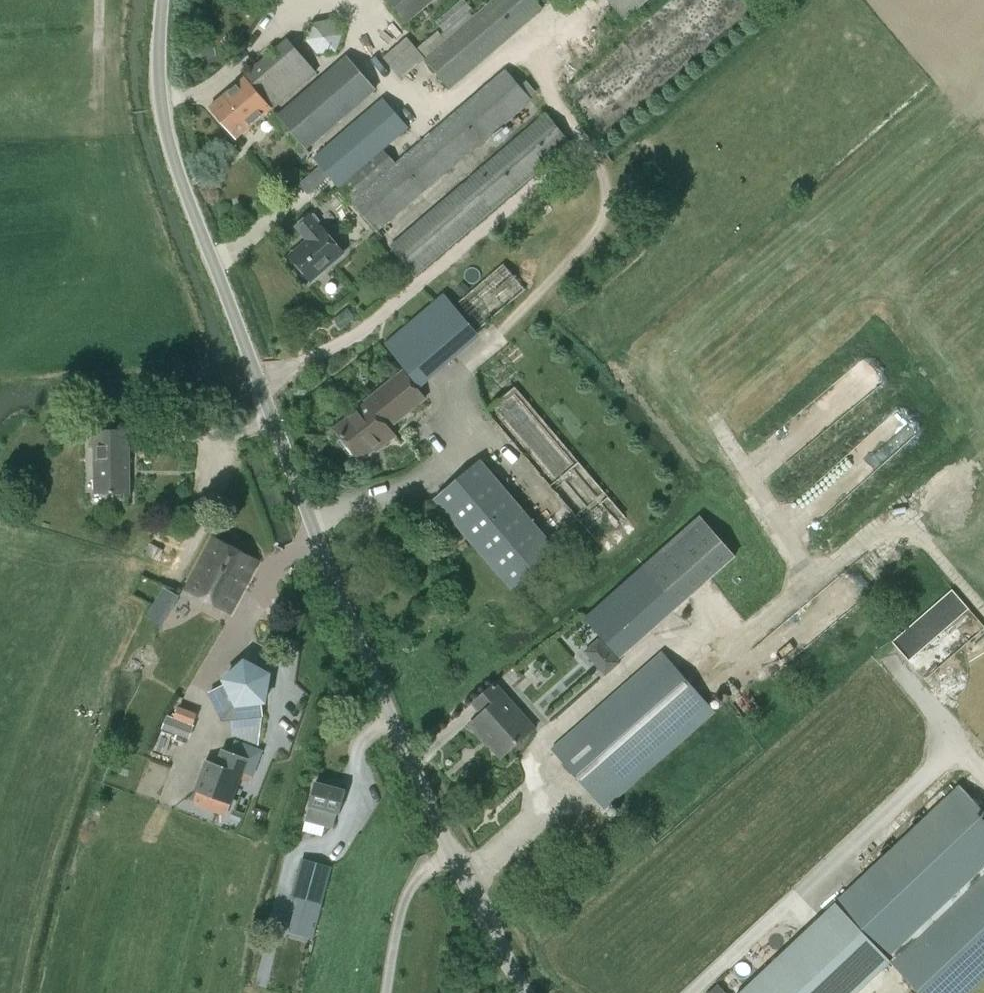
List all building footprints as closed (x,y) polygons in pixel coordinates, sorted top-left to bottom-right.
[(436,0),(390,0),(409,23),(436,0)] [(426,60),(450,89),(543,10),(535,0),(497,0),(426,60)] [(625,21),(650,0),(607,0),(625,21)] [(306,41),(318,56),(337,52),(343,35),(331,20),(313,23),(306,41)] [(274,111),(314,77),(317,74),(289,41),(246,78),(246,79),(212,108),(239,139),(273,110),(274,111)] [(278,115),(308,150),(377,90),(347,56),(278,115)] [(384,100),(316,159),(378,232),(531,101),(529,99),(536,93),(527,81),(519,87),(506,72),(388,173),(375,158),(409,129),(384,100)] [(417,277),(571,145),(546,117),(393,248),(417,277)] [(313,283),(344,255),(324,231),(322,233),(310,219),(298,229),(310,242),(292,258),(313,283)] [(457,304),(475,324),(508,293),(514,299),(528,286),(505,261),(457,304)] [(477,333),(445,295),(387,345),(419,382),(477,333)] [(338,429),(351,445),(363,460),(381,446),(383,448),(397,436),(391,429),(427,399),(404,371),(367,402),(369,404),(338,429)] [(89,432),(89,445),(89,448),(93,448),(94,494),(130,494),(130,432),(89,432)] [(558,551),(481,459),(435,498),(513,590),(558,551)] [(700,517),(643,569),(586,619),(618,656),(733,554),(700,517)] [(229,613),(257,561),(213,538),(185,590),(229,613)] [(956,589),(893,637),(923,676),(978,635),(970,624),(978,618),(956,589)] [(606,809),(715,713),(662,653),(553,749),(606,809)] [(613,655),(598,668),(605,677),(621,663),(613,655)] [(272,675),(247,662),(227,681),(229,685),(212,695),(226,721),(265,717),(263,703),(267,703),(272,675)] [(474,725),(503,757),(533,729),(496,687),(475,705),(484,716),(474,725)] [(262,752),(236,743),(231,757),(221,753),(215,768),(205,765),(195,791),(231,804),(242,773),(253,777),(262,752)] [(146,759),(139,793),(163,798),(170,764),(146,759)] [(317,783),(310,807),(308,816),(322,820),(320,826),(333,830),(338,815),(339,815),(346,792),(317,783)] [(837,902),(741,992),(858,992),(892,961),(922,992),(971,992),(983,981),(983,806),(962,783),(837,902)] [(231,813),(228,820),(239,824),(241,816),(231,813)] [(316,936),(331,868),(302,859),(293,898),(295,898),(292,916),(296,917),(293,931),(316,936)] [(720,982),(708,992),(730,992),(720,982)]
